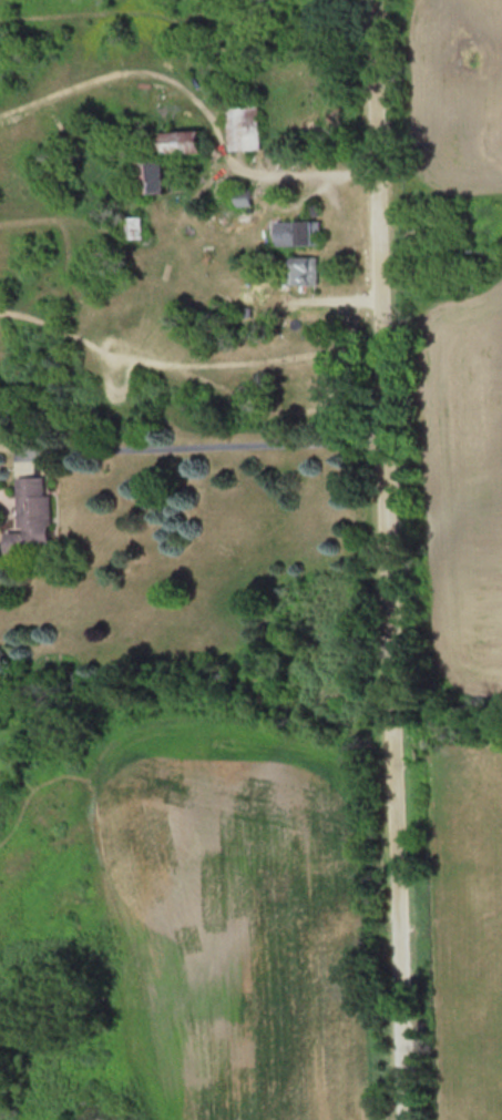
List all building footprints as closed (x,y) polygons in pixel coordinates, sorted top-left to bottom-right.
[(264,99),(233,99),(234,148),(264,148),(264,99)] [(176,129),(176,150),(215,150),(215,129),(176,129)] [(178,155),(151,155),(151,190),(188,190),(188,177),(178,177),(178,155)] [(238,189),(238,203),(255,203),(255,189),(238,189)] [(327,243),(327,219),(281,219),(281,243),(327,243)] [(289,255),(289,283),(324,283),(324,255),(289,255)] [(27,530),(18,531),(18,552),(37,552),(37,546),(62,545),(60,475),(26,476),(27,530)]
